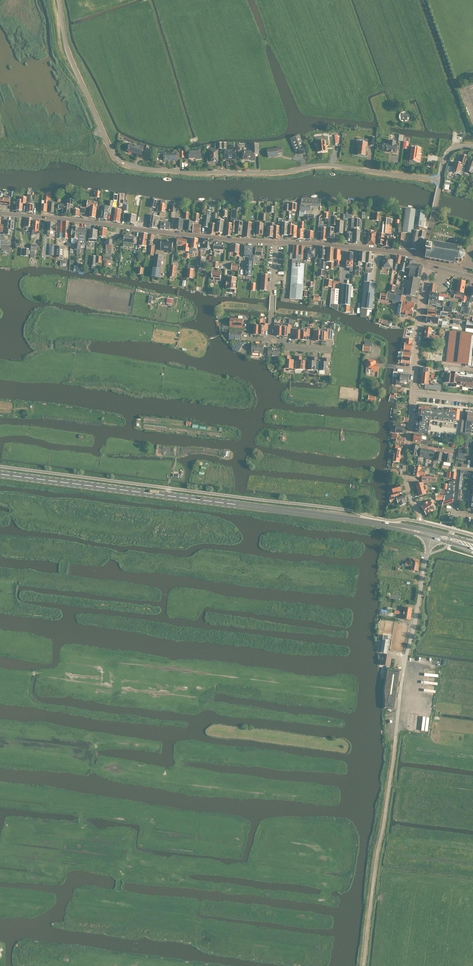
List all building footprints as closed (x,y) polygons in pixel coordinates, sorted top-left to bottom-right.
[(290,138),(295,151),(304,147),(299,134),(290,138)] [(317,137),(314,137),(314,142),(317,141),(318,151),(326,150),(326,144),(328,143),(328,136),(317,137)] [(365,142),(357,141),(357,145),(358,146),(357,154),(365,155),(366,151),(365,150),(366,147),(367,146),(367,144),(369,144),(369,145),(373,145),(374,136),(370,136),(369,140),(366,139),(365,142)] [(396,140),(389,139),(389,143),(387,143),(386,143),(383,143),(382,149),(386,150),(386,151),(389,151),(389,152),(394,152),(397,152),(398,144),(395,144),(396,140)] [(127,151),(141,155),(143,148),(147,150),(149,146),(140,143),(139,146),(129,143),(127,151)] [(259,156),(258,143),(250,143),(251,149),(242,150),(243,159),(248,159),(247,158),(255,157),(255,156),(259,156)] [(278,155),(278,152),(282,152),(281,146),(277,147),(267,148),(268,157),(272,156),(272,155),(278,155)] [(411,147),(409,160),(417,161),(418,158),(419,158),(421,148),(414,147),(413,147),(411,147)] [(164,160),(177,160),(176,149),(173,149),(173,151),(164,151),(158,151),(158,156),(164,156),(164,160)] [(210,149),(210,161),(218,161),(218,149),(210,149)] [(236,149),(224,149),(224,159),(228,159),(228,158),(236,158),(236,149)] [(201,159),(200,150),(189,151),(189,158),(197,158),(197,159),(201,159)] [(452,171),(460,173),(459,174),(461,175),(463,169),(464,169),(467,157),(466,157),(467,156),(461,154),(459,162),(455,161),(454,162),(452,161),(451,166),(446,165),(445,170),(447,171),(451,172),(452,171)] [(44,204),(41,204),(41,211),(47,212),(48,200),(50,200),(51,192),(45,192),(44,204)] [(9,205),(10,199),(9,198),(9,196),(5,195),(4,198),(0,197),(0,204),(9,205)] [(15,210),(22,210),(22,203),(26,203),(26,197),(19,196),(19,200),(16,200),(15,210)] [(300,210),(305,210),(310,210),(310,205),(320,205),(320,198),(312,198),(301,197),(301,203),(300,203),(300,210)] [(61,214),(64,214),(64,213),(70,213),(70,204),(73,205),(73,201),(69,200),(69,204),(64,203),(64,204),(59,203),(58,208),(61,209),(61,214)] [(89,216),(95,217),(96,208),(97,208),(97,202),(88,200),(87,207),(90,207),(89,216)] [(100,218),(107,219),(107,214),(110,215),(112,201),(108,200),(108,205),(102,204),(101,204),(100,213),(101,213),(100,218)] [(80,209),(79,209),(79,207),(75,207),(75,209),(73,208),(72,215),(79,216),(80,209)] [(402,231),(412,233),(416,209),(405,207),(402,231)] [(119,222),(121,209),(114,208),(114,212),(113,221),(119,222)] [(225,235),(231,236),(232,231),(235,232),(237,210),(235,210),(234,209),(233,210),(232,210),(231,220),(232,221),(232,223),(226,223),(225,235)] [(415,249),(416,249),(418,240),(417,238),(419,231),(419,230),(419,227),(421,227),(423,227),(425,210),(416,209),(413,230),(413,233),(409,249),(415,249)] [(310,214),(310,210),(305,210),(305,213),(304,213),(304,216),(304,220),(308,220),(308,217),(314,218),(314,214),(310,214)] [(210,234),(214,234),(216,223),(214,223),(214,220),(216,220),(217,212),(214,212),(213,220),(211,219),(209,233),(210,234)] [(127,222),(134,223),(135,215),(124,213),(123,218),(128,219),(127,222)] [(149,227),(157,228),(159,216),(156,216),(156,215),(152,215),(151,219),(149,227)] [(31,226),(31,218),(24,217),(23,227),(31,228),(31,226)] [(174,229),(182,229),(183,219),(175,218),(174,229)] [(354,227),(359,227),(360,218),(351,218),(351,224),(354,224),(354,227)] [(391,234),(392,218),(386,218),(386,221),(384,244),(383,244),(383,246),(389,246),(390,241),(395,241),(396,235),(391,234)] [(216,232),(222,233),(224,220),(217,219),(216,232)] [(6,234),(9,234),(10,229),(13,229),(14,221),(7,220),(6,229),(6,234)] [(59,238),(68,238),(69,221),(61,221),(59,238)] [(160,229),(169,230),(170,221),(161,221),(160,229)] [(243,237),(250,237),(250,229),(253,230),(254,222),(245,221),(243,237)] [(383,224),(382,233),(378,233),(377,244),(383,244),(384,244),(386,221),(382,221),(381,224),(383,224)] [(54,222),(48,222),(48,231),(47,231),(47,234),(50,234),(50,231),(53,231),(56,231),(57,225),(54,225),(54,222)] [(288,232),(288,235),(291,235),(291,237),(296,237),(297,226),(297,223),(294,222),(294,224),(291,224),(288,224),(288,232)] [(192,232),(200,233),(201,224),(193,224),(192,232)] [(344,240),(353,241),(354,227),(354,224),(351,224),(351,231),(345,230),(344,240)] [(76,242),(74,242),(74,249),(77,249),(80,227),(73,226),(71,239),(76,239),(76,242)] [(77,249),(80,250),(81,243),(83,243),(84,240),(85,240),(87,228),(80,227),(77,249)] [(320,240),(326,240),(326,237),(327,237),(327,227),(318,227),(318,231),(321,231),(320,240)] [(396,247),(402,248),(404,233),(401,233),(401,227),(399,227),(398,232),(396,247)] [(99,236),(106,237),(107,229),(100,228),(99,236)] [(88,241),(97,241),(98,230),(89,229),(88,241)] [(366,244),(375,245),(376,231),(368,230),(366,244)] [(303,238),(313,239),(313,231),(307,231),(303,231),(303,238)] [(127,245),(131,246),(131,243),(137,244),(137,243),(136,243),(137,237),(131,236),(131,235),(129,234),(128,235),(124,235),(124,238),(123,241),(123,242),(127,242),(127,245)] [(155,244),(153,244),(154,237),(154,236),(153,236),(149,235),(146,256),(153,257),(155,244)] [(180,250),(189,251),(189,244),(186,244),(187,239),(177,238),(177,245),(181,246),(180,250)] [(191,239),(190,253),(189,254),(192,254),(193,250),(196,251),(197,247),(198,240),(198,239),(197,239),(192,238),(192,239),(191,239)] [(208,253),(211,254),(214,239),(203,238),(202,239),(201,248),(209,249),(208,253)] [(106,245),(106,248),(105,254),(103,254),(103,260),(104,260),(104,266),(110,267),(110,260),(111,248),(111,245),(112,245),(112,239),(106,239),(106,245)] [(167,252),(172,252),(172,248),(173,241),(161,239),(161,240),(160,247),(168,248),(168,251),(167,252)] [(7,250),(9,250),(10,245),(10,241),(2,240),(1,244),(1,249),(2,249),(7,250)] [(428,240),(427,246),(425,251),(426,251),(425,257),(430,258),(430,259),(430,258),(434,259),(434,260),(435,260),(435,259),(439,260),(439,261),(440,261),(440,260),(444,261),(444,262),(445,261),(449,262),(448,263),(449,263),(449,262),(454,263),(455,259),(458,260),(458,261),(458,260),(461,260),(462,260),(462,259),(464,257),(464,258),(465,257),(464,257),(465,254),(465,253),(464,253),(463,251),(464,250),(463,250),(461,249),(461,248),(460,248),(460,249),(458,248),(458,245),(453,244),(453,243),(452,244),(449,243),(448,242),(448,243),(444,243),(444,242),(443,242),(439,242),(439,241),(438,241),(438,242),(434,241),(434,240),(433,241),(428,240)] [(213,250),(219,250),(219,249),(224,250),(225,243),(214,242),(213,250)] [(235,255),(239,256),(240,251),(239,251),(239,244),(233,244),(233,245),(230,245),(230,252),(235,252),(235,255)] [(244,245),(243,256),(249,256),(249,261),(252,261),(253,261),(254,246),(253,246),(250,245),(247,245),(244,245),(243,245),(244,245)] [(291,300),(301,301),(302,284),(303,284),(304,263),(305,246),(293,245),(293,253),(290,253),(290,258),(292,258),(290,283),(291,284),(291,300)] [(321,269),(319,269),(318,276),(323,276),(324,270),(325,259),(325,247),(320,246),(319,253),(316,253),(316,258),(321,259),(321,269)] [(21,248),(20,255),(28,256),(29,249),(21,248)] [(253,264),(257,264),(258,255),(262,256),(262,248),(255,248),(255,254),(254,254),(253,264)] [(305,260),(311,260),(311,257),(314,257),(315,248),(305,248),(305,260)] [(355,274),(358,274),(359,265),(360,266),(360,262),(365,262),(366,252),(360,251),(359,261),(357,261),(356,265),(355,274)] [(370,254),(370,252),(367,252),(365,267),(373,268),(374,254),(370,254)] [(159,278),(160,268),(162,255),(155,254),(153,267),(152,276),(159,278)] [(389,259),(390,256),(387,255),(387,256),(383,256),(382,268),(388,268),(392,268),(393,259),(389,259)] [(406,294),(415,296),(415,291),(417,291),(418,290),(422,266),(421,264),(413,263),(413,260),(412,259),(409,258),(408,259),(407,258),(405,267),(404,275),(406,276),(406,280),(408,280),(406,294)] [(213,279),(220,280),(220,278),(221,278),(221,271),(212,270),(211,277),(214,278),(213,279)] [(230,292),(236,292),(236,288),(235,288),(236,277),(228,276),(228,280),(227,280),(226,288),(231,288),(230,292)] [(456,290),(455,290),(455,289),(452,289),(451,293),(456,294),(467,295),(469,286),(466,286),(465,292),(463,292),(465,281),(458,280),(456,290)] [(360,316),(371,318),(372,309),(375,309),(376,302),(373,302),(375,282),(364,281),(361,308),(360,316)] [(345,308),(350,309),(350,305),(352,285),(342,284),(341,289),(340,303),(340,304),(345,305),(345,308)] [(472,287),(469,300),(466,300),(465,306),(464,310),(469,311),(470,307),(468,307),(469,301),(472,301),(472,287)] [(330,301),(330,307),(337,310),(338,303),(340,303),(341,289),(331,288),(330,301)] [(397,312),(397,313),(400,316),(405,317),(405,314),(412,316),(414,303),(404,302),(405,296),(392,294),(391,300),(399,301),(397,312)] [(427,316),(426,322),(442,324),(446,325),(446,324),(446,321),(446,319),(427,316)] [(229,327),(242,327),(243,319),(230,318),(229,327)] [(276,335),(282,335),(283,323),(277,322),(277,324),(274,323),(274,331),(277,331),(276,335)] [(259,334),(264,334),(265,329),(268,329),(268,323),(265,323),(264,326),(259,325),(259,334)] [(282,335),(288,336),(288,332),(291,332),(291,324),(288,324),(289,323),(283,323),(282,335)] [(295,339),(301,339),(301,330),(302,328),(296,326),(296,327),(293,327),(292,333),(295,334),(295,339)] [(424,337),(438,339),(439,335),(431,334),(432,328),(425,327),(424,337)] [(301,339),(306,339),(307,334),(309,334),(310,328),(307,328),(306,331),(301,330),(301,339)] [(315,340),(321,340),(322,328),(314,328),(313,328),(313,335),(316,335),(315,340)] [(322,342),(326,342),(326,341),(327,335),(330,336),(330,333),(332,333),(333,329),(328,329),(322,328),(321,340),(322,340),(322,342)] [(468,366),(472,366),(472,335),(471,334),(471,333),(468,332),(468,331),(452,329),(451,338),(449,337),(449,340),(450,340),(449,353),(447,352),(447,355),(449,355),(448,362),(468,364),(468,366)] [(229,339),(241,340),(242,331),(229,330),(229,339)] [(401,350),(410,351),(410,350),(411,350),(413,339),(405,338),(404,342),(405,342),(404,349),(401,348),(401,350)] [(235,348),(239,351),(243,343),(239,341),(235,348)] [(251,352),(263,353),(263,344),(252,343),(251,352)] [(267,356),(279,357),(280,348),(268,347),(267,356)] [(401,362),(409,363),(410,363),(411,353),(409,352),(410,351),(401,350),(401,351),(402,351),(401,362)] [(294,360),(292,359),(289,359),(289,356),(285,355),(284,368),(289,368),(288,370),(293,370),(294,360)] [(296,369),(305,369),(306,360),(304,360),(301,359),(301,356),(297,356),(296,369)] [(307,369),(316,370),(317,357),(312,357),(312,360),(309,360),(309,361),(308,360),(307,369)] [(319,370),(328,371),(328,358),(324,358),(324,361),(321,361),(320,361),(319,370)] [(367,373),(369,373),(370,372),(370,370),(373,370),(373,371),(377,371),(377,370),(378,370),(378,364),(375,363),(376,361),(366,360),(365,370),(366,370),(366,372),(367,373)] [(422,367),(421,375),(429,376),(429,375),(431,375),(434,375),(435,373),(429,372),(430,368),(422,367)] [(459,376),(458,376),(458,375),(447,373),(447,371),(444,370),(444,373),(445,373),(444,382),(456,383),(456,385),(458,385),(468,386),(468,387),(472,388),(472,378),(459,376)] [(396,384),(399,384),(399,381),(408,382),(409,374),(400,373),(400,376),(397,376),(396,384)] [(421,375),(420,383),(425,384),(430,384),(430,380),(429,380),(429,376),(421,375)] [(416,428),(416,431),(428,433),(428,432),(428,429),(429,426),(429,421),(428,421),(428,419),(429,419),(430,417),(433,417),(452,419),(455,420),(458,420),(460,410),(454,409),(450,409),(449,409),(449,410),(438,408),(431,408),(431,407),(430,407),(419,406),(419,405),(418,411),(419,411),(419,412),(418,416),(419,416),(418,418),(420,418),(421,418),(421,420),(418,419),(418,420),(418,422),(417,422),(417,421),(416,427),(416,428)] [(472,433),(472,413),(468,412),(467,420),(466,420),(465,432),(472,433)] [(395,432),(403,433),(404,426),(400,426),(401,423),(393,422),(392,428),(395,429),(395,432)] [(396,443),(404,444),(405,437),(398,436),(398,433),(392,433),(391,438),(396,439),(396,443)] [(413,441),(432,444),(432,441),(421,438),(421,435),(414,433),(413,441)] [(401,447),(398,446),(398,445),(396,444),(395,446),(395,448),(394,451),(393,450),(393,453),(394,454),(393,461),(393,462),(392,467),(397,467),(397,463),(397,461),(399,462),(401,449),(401,447)] [(410,454),(417,456),(419,446),(412,445),(411,449),(410,454)] [(419,456),(426,457),(428,449),(421,448),(419,456)] [(426,457),(433,458),(434,450),(428,449),(426,457)] [(435,460),(442,461),(443,453),(436,451),(435,460)] [(444,461),(450,463),(450,462),(452,462),(453,459),(451,459),(452,454),(445,453),(444,461)] [(420,477),(420,476),(422,477),(422,480),(437,481),(437,475),(428,474),(428,476),(425,476),(426,470),(421,469),(421,467),(415,466),(413,476),(420,477)] [(449,482),(447,488),(453,486),(453,485),(455,485),(455,479),(449,482)] [(390,493),(391,497),(399,495),(398,491),(401,490),(399,484),(391,487),(393,492),(390,493)] [(428,490),(430,489),(429,486),(417,490),(418,495),(426,493),(425,491),(428,490)] [(454,491),(445,494),(443,500),(453,497),(454,491)] [(405,501),(406,501),(404,495),(396,497),(398,503),(399,503),(400,505),(406,503),(405,501)] [(424,504),(421,506),(426,514),(429,512),(432,510),(435,508),(433,505),(434,505),(433,503),(434,502),(433,499),(430,501),(427,502),(424,504)] [(414,554),(406,553),(405,557),(408,557),(407,563),(418,564),(419,558),(413,558),(414,554)] [(418,570),(418,564),(407,563),(406,568),(404,568),(404,572),(412,573),(412,569),(418,570)] [(402,618),(410,619),(411,613),(394,610),(394,612),(400,613),(400,615),(403,615),(402,618)] [(386,665),(383,690),(383,708),(395,710),(401,670),(389,668),(390,655),(381,654),(381,657),(382,658),(381,665),(386,665)]
